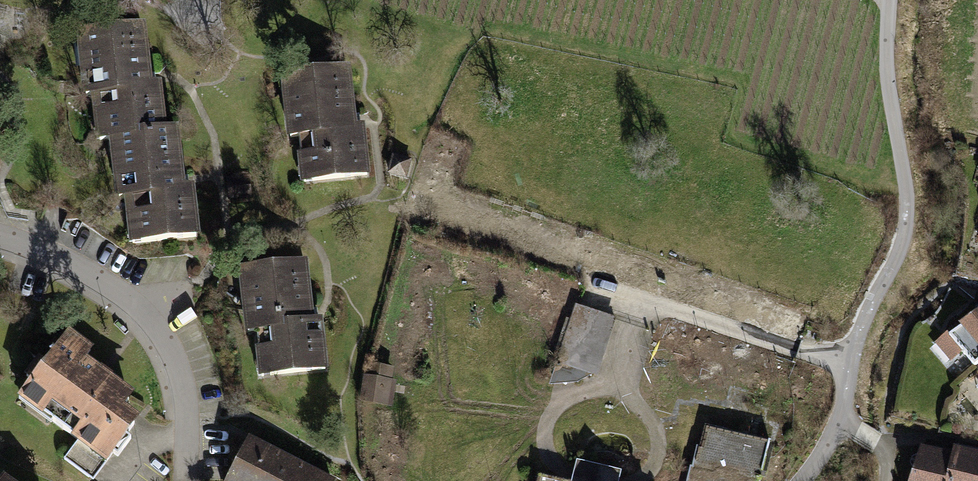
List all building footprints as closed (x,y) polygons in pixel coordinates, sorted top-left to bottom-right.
[(150,35),(82,40),(86,102),(98,101),(101,147),(115,146),(120,209),(130,208),(133,252),(201,247),(198,195),(187,196),(183,134),(169,135),(166,88),(154,89),(150,35)] [(352,75),(286,79),(291,142),(301,142),(304,186),(371,181),(367,125),(356,125),(352,75)] [(311,271),(247,276),(252,332),(260,332),(265,384),(330,378),(326,324),(316,325),(311,271)] [(950,340),(973,368),(977,365),(977,318),(950,340)] [(95,351),(70,333),(18,404),(110,467),(142,422),(127,413),(137,397),(88,361),(95,351)] [(767,436),(708,420),(690,480),(755,480),(767,436)] [(232,480),(327,480),(253,441),(232,480)] [(955,460),(922,452),(914,480),(950,480),(955,460)] [(950,480),(977,480),(977,458),(956,454),(955,460),(950,480)] [(604,467),(575,464),(570,480),(601,480),(604,467)]
